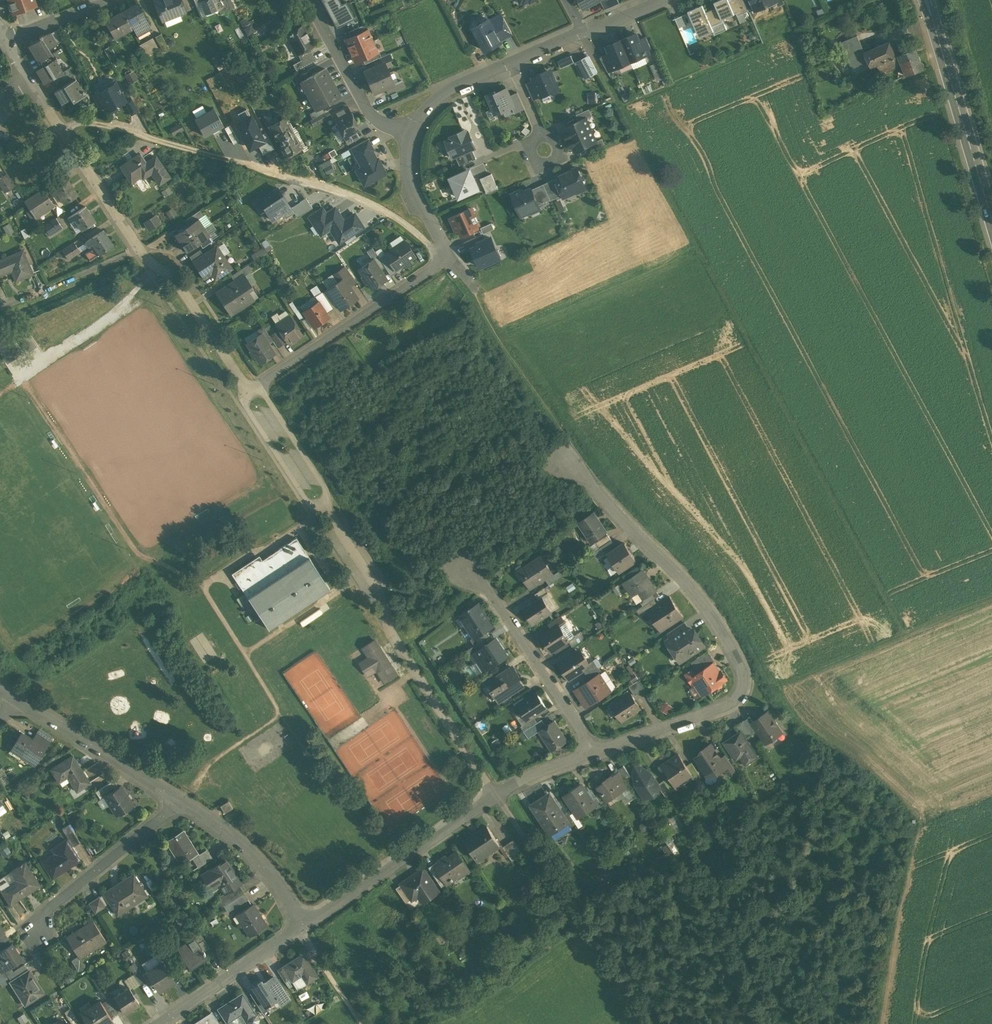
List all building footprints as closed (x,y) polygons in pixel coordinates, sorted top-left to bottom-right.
[(9,1),(14,13),(36,5),(34,0),(8,0),(9,1)] [(154,1),(158,12),(158,14),(159,17),(161,19),(162,21),(185,12),(181,0),(158,0),(154,1)] [(185,12),(196,7),(194,2),(194,0),(181,0),(185,12)] [(201,3),(206,15),(214,12),(213,9),(218,7),(216,3),(221,1),(221,0),(208,0),(201,3)] [(216,3),(218,7),(220,14),(232,9),(228,0),(227,0),(223,0),(221,1),(216,3)] [(337,27),(355,17),(345,1),(341,3),(340,0),(321,0),(337,27)] [(584,8),(599,0),(579,0),(584,8)] [(601,3),(605,10),(620,3),(618,0),(606,0),(601,3)] [(734,14),(728,0),(720,0),(714,2),(716,7),(705,12),(702,5),(688,11),(699,37),(714,31),(712,26),(724,22),(722,19),(734,14)] [(734,14),(736,13),(737,16),(749,11),(744,0),(728,0),(734,14)] [(749,11),(754,9),(751,0),(744,0),(749,11)] [(763,0),(751,0),(754,9),(755,10),(765,6),(763,0)] [(138,4),(122,12),(129,26),(131,25),(140,20),(143,24),(148,22),(138,4)] [(122,12),(105,21),(114,38),(131,29),(129,26),(122,12)] [(504,18),(492,24),(500,40),(512,34),(504,18)] [(489,19),(473,28),(485,51),(501,42),(492,24),(489,19)] [(140,20),(131,25),(137,35),(151,28),(148,22),(143,24),(140,20)] [(365,24),(348,32),(351,37),(367,30),(365,24)] [(302,26),(287,34),(298,56),(310,49),(309,47),(313,45),(302,26)] [(63,40),(57,30),(51,33),(57,43),(63,40)] [(351,37),(345,39),(350,50),(372,41),(367,30),(351,37)] [(50,32),(39,36),(40,38),(29,45),(33,53),(35,52),(37,55),(35,56),(38,62),(41,60),(52,54),(48,49),(57,43),(51,33),(50,32)] [(161,34),(155,37),(164,53),(169,49),(161,34)] [(636,34),(621,40),(631,61),(645,55),(639,41),(636,34)] [(848,39),(841,42),(844,50),(861,43),(857,35),(856,36),(848,39)] [(152,38),(146,42),(151,52),(158,48),(152,38)] [(647,38),(639,41),(645,55),(653,52),(647,38)] [(210,41),(214,49),(219,46),(214,39),(210,41)] [(621,40),(607,46),(610,54),(616,67),(631,61),(621,40)] [(372,41),(350,50),(355,61),(362,58),(377,52),(376,52),(372,41)] [(146,42),(140,45),(145,55),(151,52),(146,42)] [(865,52),(864,53),(870,67),(877,64),(894,57),(896,56),(889,42),(865,52)] [(861,43),(844,50),(854,74),(870,67),(864,53),(865,52),(861,43)] [(118,60),(111,45),(104,49),(112,63),(118,60)] [(916,48),(899,55),(902,62),(907,75),(924,68),(923,68),(924,66),(923,62),(921,62),(916,48)] [(315,59),(310,49),(298,56),(300,60),(292,64),(296,70),(315,59)] [(377,52),(362,58),(364,64),(373,60),(381,57),(378,51),(376,52),(377,52)] [(381,57),(373,60),(375,66),(384,62),(392,59),(390,53),(381,57)] [(62,72),(52,54),(41,60),(44,65),(36,70),(43,81),(51,77),(52,79),(63,73),(62,72)] [(588,54),(575,61),(584,80),(598,73),(588,54)] [(610,54),(601,58),(608,71),(616,68),(616,67),(610,54)] [(896,56),(894,57),(896,64),(902,62),(899,55),(896,56)] [(212,59),(216,67),(222,64),(223,64),(218,56),(212,59)] [(894,57),(877,64),(881,74),(898,67),(896,64),(894,57)] [(375,66),(364,71),(368,82),(389,73),(384,62),(375,66)] [(69,68),(62,72),(63,73),(52,79),(55,84),(61,81),(72,74),(69,68)] [(306,78),(301,81),(308,95),(332,82),(324,68),(306,78)] [(551,72),(545,75),(541,74),(532,77),(533,80),(541,96),(550,92),(554,93),(557,92),(558,89),(551,72)] [(303,73),(291,80),(294,85),(301,81),(306,78),(303,73)] [(389,73),(368,82),(373,93),(385,88),(393,84),(389,73)] [(72,74),(61,81),(64,86),(75,79),(72,74)] [(130,74),(126,76),(130,83),(137,79),(134,75),(132,76),(130,74)] [(64,86),(55,92),(62,102),(65,103),(71,99),(76,107),(79,108),(89,102),(75,79),(64,86)] [(125,101),(114,80),(103,85),(105,89),(97,93),(105,106),(107,111),(124,102),(125,101)] [(393,84),(385,88),(387,93),(404,86),(401,80),(393,84)] [(541,96),(533,80),(526,83),(533,100),(541,96)] [(332,82),(308,95),(316,109),(321,106),(340,96),(332,82)] [(507,88),(496,93),(495,91),(487,95),(493,108),(486,111),(490,120),(497,118),(495,114),(502,111),(514,106),(510,96),(507,88)] [(144,105),(135,90),(128,94),(131,98),(137,109),(144,105)] [(517,92),(510,96),(514,106),(516,112),(525,109),(517,92)] [(596,92),(587,92),(588,103),(596,102),(596,92)] [(105,106),(97,93),(92,95),(100,109),(105,106)] [(137,109),(131,98),(125,101),(124,102),(131,115),(138,111),(137,109)] [(316,109),(309,113),(312,118),(324,112),(321,106),(316,109)] [(346,106),(332,114),(340,128),(354,121),(346,106)] [(204,137),(224,126),(214,108),(194,119),(204,137)] [(589,109),(576,115),(579,121),(586,118),(586,119),(592,116),(589,109)] [(312,118),(310,120),(313,125),(330,116),(327,110),(324,112),(312,118)] [(235,124),(249,149),(257,144),(264,141),(261,135),(250,116),(235,124)] [(302,148),(285,118),(279,121),(276,116),(267,121),(277,139),(280,137),(283,143),(280,145),(287,157),(302,148)] [(579,121),(564,128),(566,132),(564,133),(568,141),(591,131),(586,119),(586,118),(579,121)] [(354,121),(340,128),(347,143),(362,135),(354,121)] [(180,124),(172,129),(175,134),(183,130),(180,124)] [(230,125),(225,128),(233,144),(239,141),(230,125)] [(465,130),(452,136),(453,139),(446,142),(452,156),(472,148),(475,146),(469,132),(466,134),(465,130)] [(591,131),(568,141),(571,148),(573,147),(575,152),(590,145),(596,142),(596,141),(591,131)] [(263,155),(275,148),(266,132),(261,135),(264,141),(257,144),(263,155)] [(367,139),(351,147),(357,158),(371,150),(372,149),(367,139)] [(590,145),(592,151),(605,146),(602,139),(596,141),(596,142),(590,145)] [(308,148),(303,151),(308,161),(314,158),(308,148)] [(472,148),(455,155),(460,166),(477,158),(472,148)] [(371,150),(357,158),(364,170),(358,174),(364,184),(385,173),(379,162),(378,163),(371,150)] [(140,154),(121,167),(131,182),(141,175),(143,178),(151,172),(146,163),(140,154)] [(169,177),(155,157),(146,163),(151,172),(159,184),(169,177)] [(567,173),(564,174),(563,174),(556,177),(556,178),(560,187),(559,188),(563,195),(564,197),(574,193),(576,188),(584,184),(584,183),(585,180),(583,177),(580,176),(577,168),(568,171),(567,173)] [(479,189),(470,169),(451,178),(459,197),(479,189)] [(492,173),(480,178),(487,193),(498,188),(492,173)] [(0,178),(0,185),(5,192),(15,186),(7,174),(0,178)] [(556,178),(544,184),(551,200),(550,200),(551,200),(563,195),(559,188),(560,187),(556,178)] [(68,180),(50,191),(52,196),(57,192),(64,204),(78,195),(77,195),(68,181),(68,180)] [(544,184),(532,189),(539,205),(550,200),(551,200),(544,184)] [(523,192),(518,190),(511,193),(521,216),(530,213),(531,209),(539,205),(532,189),(531,188),(523,192)] [(54,206),(43,189),(24,201),(35,218),(54,206)] [(290,208),(277,189),(255,203),(260,211),(264,208),(272,221),(282,214),(290,208)] [(306,198),(290,208),(297,218),(313,208),(306,198)] [(95,221),(86,207),(86,206),(68,218),(71,223),(75,220),(82,230),(95,222),(95,221)] [(172,208),(165,212),(170,219),(177,215),(172,208)] [(294,213),(290,208),(282,214),(286,219),(294,213)] [(339,243),(348,237),(339,224),(343,222),(338,215),(339,214),(335,208),(326,214),(322,208),(309,217),(314,224),(317,222),(322,230),(328,226),(339,243)] [(162,209),(156,214),(164,225),(170,221),(162,209)] [(470,209),(450,218),(454,227),(458,225),(459,229),(462,236),(478,229),(477,226),(480,225),(476,216),(473,217),(470,209)] [(200,211),(185,221),(188,226),(198,219),(203,216),(200,211)] [(343,222),(339,224),(348,237),(363,227),(354,214),(343,222)] [(155,216),(145,223),(150,230),(160,224),(155,216)] [(50,236),(63,228),(56,218),(44,226),(50,236)] [(188,226),(175,235),(181,243),(204,228),(198,219),(188,226)] [(492,223),(481,228),(483,234),(494,229),(492,223)] [(8,236),(14,232),(9,224),(3,227),(8,236)] [(204,228),(181,243),(186,252),(199,243),(210,237),(204,228)] [(104,230),(86,242),(89,246),(92,249),(85,253),(90,261),(114,246),(113,245),(113,246),(104,231),(104,230)] [(481,235),(464,242),(468,251),(473,249),(472,249),(480,245),(479,243),(483,240),(481,235)] [(210,237),(199,243),(203,249),(213,242),(210,237)] [(483,240),(479,243),(480,245),(472,249),(473,249),(480,267),(500,259),(501,255),(499,250),(495,249),(490,237),(483,240)] [(404,241),(385,254),(389,261),(395,270),(395,269),(405,263),(407,265),(412,262),(411,259),(414,257),(411,252),(414,250),(409,244),(407,246),(404,241)] [(75,242),(62,250),(65,254),(68,260),(81,252),(78,247),(75,242)] [(86,242),(78,247),(81,252),(83,255),(85,253),(92,249),(89,246),(86,242)] [(222,243),(218,246),(223,254),(228,251),(222,243)] [(203,255),(193,262),(203,278),(214,271),(218,277),(231,269),(216,247),(203,255)] [(375,252),(383,264),(389,261),(385,254),(380,248),(375,252)] [(200,250),(190,257),(193,262),(203,255),(200,250)] [(260,250),(252,255),(255,260),(263,254),(260,250)] [(0,261),(0,274),(13,268),(18,280),(33,274),(23,251),(0,261)] [(383,264),(375,252),(369,256),(372,261),(373,260),(380,270),(385,267),(383,264)] [(372,261),(359,270),(363,276),(362,277),(366,283),(367,282),(371,289),(386,279),(380,270),(373,260),(372,261)] [(389,261),(383,264),(385,267),(391,276),(397,272),(395,269),(395,270),(389,261)] [(248,265),(243,268),(247,274),(252,271),(248,265)] [(345,267),(335,274),(340,281),(343,279),(349,286),(355,282),(345,267)] [(243,268),(231,276),(235,281),(244,275),(245,275),(247,274),(243,268)] [(130,273),(136,281),(141,278),(135,270),(130,273)] [(235,281),(225,288),(224,287),(216,292),(231,315),(254,300),(248,290),(252,287),(245,275),(244,275),(235,281)] [(340,281),(327,289),(341,309),(357,299),(349,286),(343,279),(340,281)] [(322,292),(315,297),(318,302),(326,313),(333,308),(322,292)] [(300,307),(303,312),(318,302),(315,297),(300,307)] [(318,302),(303,312),(313,327),(329,317),(326,313),(318,302)] [(298,310),(294,312),(299,320),(303,318),(298,310)] [(289,317),(277,325),(287,340),(289,344),(301,335),(289,317)] [(270,337),(263,326),(257,330),(261,335),(268,344),(273,341),(270,337)] [(287,340),(280,330),(270,337),(273,341),(277,347),(287,340)] [(22,338),(36,354),(44,347),(30,331),(22,338)] [(268,344),(261,335),(247,344),(251,351),(250,352),(254,358),(255,357),(260,363),(274,354),(268,344)] [(0,341),(0,350),(6,359),(18,351),(8,336),(0,341)] [(594,513),(579,522),(587,535),(590,534),(594,541),(607,532),(594,513)] [(608,535),(597,543),(600,548),(601,547),(611,540),(612,540),(608,535)] [(296,538),(260,562),(257,558),(232,575),(251,603),(256,610),(268,629),(330,589),(296,538)] [(611,540),(601,547),(606,555),(607,554),(616,548),(611,540)] [(636,559),(625,542),(616,548),(607,554),(618,571),(620,569),(622,570),(624,568),(625,566),(636,559)] [(600,548),(597,543),(589,548),(592,553),(600,548)] [(541,557),(522,570),(526,576),(524,578),(531,588),(552,573),(541,557)] [(565,567),(560,570),(564,576),(568,572),(565,567)] [(560,570),(546,580),(549,585),(564,576),(560,570)] [(656,590),(643,570),(623,583),(629,592),(635,588),(643,599),(656,591),(656,590)] [(545,588),(536,594),(539,599),(542,596),(548,592),(545,588)] [(659,596),(656,591),(643,599),(639,602),(642,607),(654,599),(659,596)] [(557,607),(549,595),(544,598),(552,611),(557,607)] [(539,599),(523,608),(533,623),(552,611),(544,598),(542,596),(539,599)] [(658,603),(647,610),(648,611),(660,630),(682,616),(669,596),(658,603)] [(658,603),(654,599),(642,607),(637,610),(640,616),(648,611),(647,610),(658,603)] [(242,619),(256,610),(251,603),(238,612),(242,619)] [(464,622),(475,638),(487,630),(493,626),(479,604),(463,614),(467,620),(464,622)] [(561,616),(548,624),(551,629),(558,624),(560,627),(566,623),(561,616)] [(684,622),(667,634),(670,638),(677,633),(681,639),(688,634),(690,630),(684,622)] [(551,629),(541,636),(551,652),(569,641),(568,640),(569,639),(568,638),(567,639),(560,627),(558,624),(551,629)] [(471,640),(475,645),(482,640),(490,635),(487,630),(475,638),(471,640)] [(688,634),(681,639),(677,633),(670,638),(668,640),(677,653),(681,650),(685,657),(690,653),(690,649),(692,648),(696,650),(703,645),(698,638),(699,637),(695,630),(692,631),(690,630),(688,634)] [(581,631),(569,639),(568,640),(569,641),(572,646),(585,638),(581,631)] [(485,645),(473,653),(473,654),(484,671),(508,656),(496,638),(485,645)] [(398,675),(376,640),(364,648),(370,657),(360,663),(366,672),(375,666),(377,669),(382,669),(389,680),(398,675)] [(475,645),(467,650),(471,656),(473,654),(473,653),(485,645),(482,640),(475,645)] [(715,662),(707,651),(697,657),(705,669),(713,664),(715,662)] [(577,652),(569,657),(568,657),(561,661),(560,665),(564,672),(568,673),(571,678),(583,670),(584,670),(582,668),(589,663),(584,656),(581,658),(577,652)] [(594,660),(589,663),(582,668),(584,670),(583,670),(587,675),(588,675),(598,668),(594,660)] [(719,672),(713,664),(705,669),(696,674),(694,671),(691,671),(689,672),(687,676),(693,683),(695,682),(699,679),(707,691),(715,686),(719,687),(721,686),(721,682),(726,679),(721,671),(719,672)] [(497,679),(491,683),(495,689),(493,690),(499,700),(523,683),(519,677),(520,676),(514,667),(497,679)] [(598,668),(588,675),(591,679),(599,674),(603,672),(600,667),(598,668)] [(493,673),(483,679),(487,686),(491,683),(497,679),(493,673)] [(591,679),(576,689),(587,705),(610,690),(599,674),(591,679)] [(628,680),(631,684),(638,680),(635,676),(628,680)] [(707,691),(699,679),(695,682),(703,694),(707,691)] [(639,680),(629,686),(635,695),(645,689),(639,680)] [(536,692),(517,704),(529,721),(534,718),(547,709),(536,692)] [(630,692),(610,705),(611,706),(613,705),(617,712),(616,713),(621,721),(634,713),(633,712),(640,707),(630,692)] [(664,702),(659,710),(666,715),(671,707),(664,702)] [(768,712),(760,717),(762,719),(754,724),(758,731),(766,743),(769,741),(774,742),(778,739),(778,734),(782,732),(768,712)] [(754,724),(750,717),(742,722),(751,734),(751,735),(758,731),(754,724)] [(529,721),(521,726),(524,731),(535,724),(537,723),(534,718),(529,721)] [(554,721),(539,731),(552,750),(567,741),(554,721)] [(751,734),(742,722),(736,726),(740,732),(742,731),(746,738),(751,734)] [(524,731),(529,738),(539,731),(535,724),(524,731)] [(740,732),(731,738),(731,737),(725,741),(726,741),(724,742),(736,760),(744,755),(748,762),(758,756),(746,738),(742,731),(740,732)] [(23,733),(14,747),(24,753),(23,754),(37,763),(50,741),(41,735),(37,741),(38,742),(23,733)] [(711,744),(702,749),(704,752),(695,757),(707,775),(711,772),(716,774),(724,769),(726,767),(720,758),(711,744)] [(24,753),(14,747),(11,752),(21,758),(23,754),(24,753)] [(687,766),(679,754),(662,765),(669,777),(676,788),(677,788),(675,784),(691,774),(693,777),(694,777),(687,766)] [(735,770),(725,755),(720,758),(726,767),(724,769),(728,775),(735,770)] [(73,757),(52,770),(58,780),(67,775),(78,791),(90,784),(73,757)] [(698,773),(691,763),(687,766),(694,777),(698,773)] [(630,775),(624,765),(618,769),(619,771),(625,779),(630,775)] [(653,773),(640,767),(634,771),(635,785),(639,785),(639,787),(644,795),(658,785),(653,778),(651,777),(653,773)] [(625,779),(619,771),(612,776),(622,791),(629,787),(625,779)] [(608,779),(597,786),(607,801),(622,791),(612,776),(611,775),(607,778),(608,779)] [(676,788),(669,777),(664,780),(671,791),(676,788)] [(658,785),(660,788),(665,796),(671,791),(664,780),(658,785)] [(113,781),(96,792),(101,799),(105,797),(108,795),(118,789),(113,781)] [(591,799),(581,784),(580,785),(579,784),(571,789),(572,790),(564,795),(575,811),(579,817),(595,806),(596,806),(591,799)] [(658,785),(644,795),(645,797),(654,795),(660,788),(658,785)] [(118,789),(108,795),(113,804),(110,806),(117,816),(134,806),(122,786),(118,789)] [(22,792),(27,801),(33,797),(28,788),(22,792)] [(563,815),(550,795),(544,799),(542,798),(538,801),(538,803),(533,806),(549,831),(566,820),(564,817),(563,815)] [(603,805),(596,796),(591,799),(596,806),(595,806),(597,809),(603,805)] [(105,797),(101,799),(97,802),(101,809),(110,806),(105,797)] [(228,801),(220,806),(221,807),(225,813),(233,808),(228,801)] [(570,814),(568,811),(563,815),(564,817),(566,820),(570,827),(576,823),(574,820),(570,814)] [(579,817),(575,811),(570,814),(574,820),(579,817)] [(679,813),(673,816),(680,827),(685,823),(679,813)] [(665,824),(659,828),(665,837),(674,831),(671,827),(668,829),(665,824)] [(80,843),(68,825),(62,829),(73,847),(80,843)] [(487,826),(465,841),(477,860),(500,845),(487,826)] [(185,831),(175,837),(174,836),(167,841),(181,865),(198,854),(191,843),(192,843),(185,831)] [(512,836),(501,844),(512,861),(523,854),(512,836)] [(67,840),(53,849),(56,854),(43,862),(53,878),(80,860),(67,840)] [(206,851),(193,859),(199,867),(212,859),(206,851)] [(445,855),(438,860),(440,862),(435,865),(447,883),(451,880),(452,881),(454,880),(453,879),(458,876),(456,874),(461,871),(463,875),(470,871),(457,851),(447,857),(445,855)] [(226,860),(201,875),(209,887),(217,882),(224,893),(225,894),(238,885),(241,883),(226,860)] [(39,886),(25,863),(24,864),(24,863),(20,866),(14,870),(20,881),(17,883),(16,882),(9,886),(2,891),(10,905),(39,886)] [(447,883),(435,865),(430,869),(442,887),(447,883)] [(422,870),(402,884),(412,899),(420,893),(424,900),(437,891),(422,870)] [(133,875),(104,893),(105,894),(110,902),(118,915),(127,910),(125,906),(145,893),(133,875)] [(2,891),(9,886),(3,877),(0,879),(0,891),(0,892),(2,891)] [(595,880),(584,883),(587,889),(597,886),(595,880)] [(412,899),(402,884),(396,888),(406,903),(412,899)] [(238,885),(225,894),(224,893),(218,897),(224,906),(244,893),(238,885)] [(244,893),(224,906),(228,912),(248,900),(244,893)] [(105,894),(99,898),(104,906),(110,902),(105,894)] [(99,898),(89,904),(96,914),(106,908),(104,906),(99,898)] [(253,904),(235,915),(249,937),(267,925),(253,904)] [(174,919),(180,928),(189,922),(184,913),(174,919)] [(93,921),(66,938),(76,953),(95,941),(98,946),(106,941),(93,921)] [(204,939),(197,928),(190,932),(194,938),(195,938),(197,943),(204,939)] [(0,934),(0,944),(8,939),(3,932),(0,934)] [(194,938),(177,949),(178,949),(180,948),(193,968),(190,969),(191,970),(208,959),(205,954),(206,953),(204,951),(203,952),(197,943),(195,938),(194,938)] [(209,948),(204,939),(197,943),(203,952),(204,951),(209,948)] [(0,951),(0,970),(1,971),(1,972),(9,967),(21,960),(11,944),(0,951)] [(79,955),(72,960),(78,970),(86,965),(79,955)] [(317,977),(310,964),(308,965),(301,955),(277,970),(284,981),(290,978),(292,981),(302,974),(308,983),(317,977)] [(162,961),(146,971),(148,973),(159,990),(174,981),(162,961)] [(13,972),(8,975),(12,981),(29,971),(25,964),(13,972)] [(143,966),(139,969),(144,976),(148,973),(146,971),(143,966)] [(1,972),(1,971),(0,971),(0,980),(8,975),(13,972),(9,967),(1,972)] [(144,976),(139,969),(133,973),(140,984),(146,980),(144,976)] [(12,981),(11,982),(18,992),(20,991),(27,1003),(25,1004),(26,1005),(44,993),(30,970),(29,971),(12,981)] [(302,974),(292,981),(291,982),(296,991),(308,983),(302,974)] [(11,982),(12,981),(8,975),(0,980),(0,983),(3,987),(11,982)] [(271,975),(247,990),(254,1000),(259,997),(261,1001),(271,995),(276,1003),(287,996),(279,983),(277,984),(271,975)] [(115,997),(114,997),(123,1010),(124,1013),(139,1003),(129,988),(115,997)] [(241,994),(217,1009),(224,1020),(229,1017),(232,1020),(242,1014),(248,1023),(257,1023),(258,1019),(256,1016),(257,1016),(249,1003),(247,1004),(241,994)] [(336,994),(325,1001),(329,1006),(339,1000),(336,994)] [(62,995),(56,999),(59,1004),(65,1000),(62,995)] [(271,995),(261,1001),(260,1002),(266,1010),(276,1003),(271,995)] [(115,997),(114,996),(108,1000),(117,1014),(123,1010),(114,997),(115,997)] [(117,1014),(108,1000),(102,1004),(111,1018),(117,1014)] [(81,1013),(88,1023),(105,1023),(111,1019),(111,1018),(102,1004),(100,1001),(81,1013)] [(64,1012),(72,1023),(80,1023),(70,1008),(64,1012)] [(194,1023),(219,1023),(218,1022),(216,1023),(210,1013),(194,1023)]
